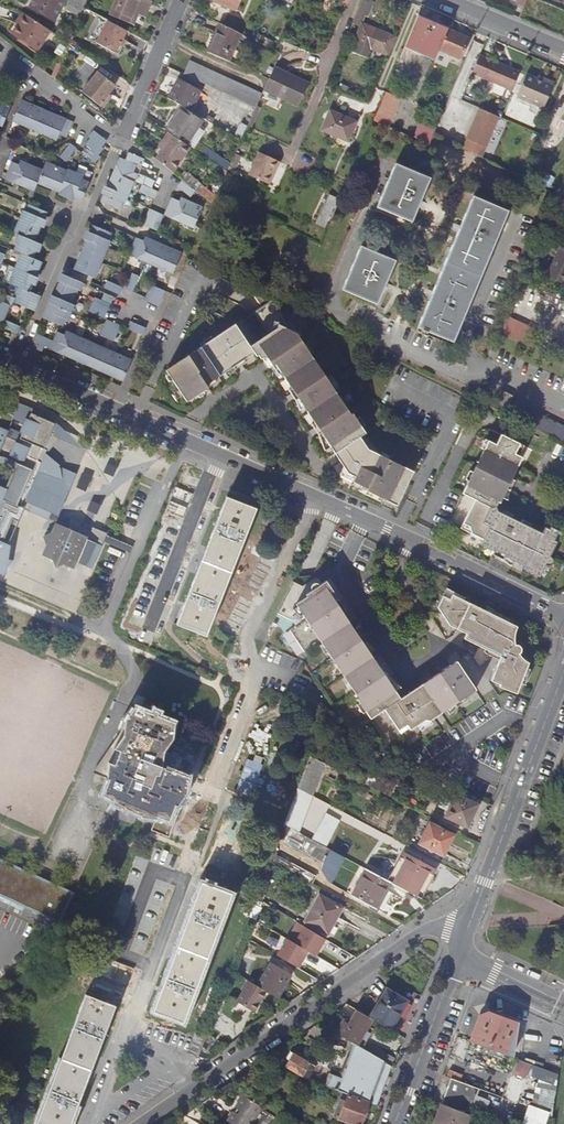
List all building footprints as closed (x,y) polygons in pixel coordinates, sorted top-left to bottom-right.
[(25,5),(54,20),(64,0),(28,0),(25,5)] [(81,17),(85,8),(69,0),(66,8),(81,17)] [(133,24),(139,11),(144,12),(149,1),(146,0),(115,0),(110,14),(133,24)] [(214,2),(236,11),(240,0),(215,0),(214,2)] [(371,0),(363,0),(353,25),(358,27),(363,16),(367,18),(374,1),(371,0)] [(24,14),(12,34),(38,50),(50,31),(24,14)] [(404,47),(434,60),(438,50),(447,29),(417,16),(404,47)] [(115,52),(126,30),(107,20),(96,42),(115,52)] [(220,24),(208,53),(229,61),(241,33),(220,24)] [(388,55),(395,37),(362,24),(351,52),(366,58),(370,48),(388,55)] [(447,29),(438,50),(460,59),(469,38),(447,29)] [(480,55),(472,73),(512,90),(520,72),(480,55)] [(246,104),(255,108),(261,94),(189,60),(183,74),(246,104)] [(275,67),(265,90),(298,105),(308,83),(275,67)] [(82,91),(102,107),(108,100),(105,98),(113,88),(95,74),(82,91)] [(541,81),(526,75),(517,97),(543,108),(554,84),(542,79),(541,81)] [(182,106),(188,109),(198,90),(177,78),(166,97),(182,106)] [(339,90),(346,93),(348,87),(340,84),(339,90)] [(401,99),(386,92),(374,121),(389,127),(401,99)] [(0,101),(0,121),(4,122),(11,105),(0,101)] [(29,123),(36,106),(29,103),(28,105),(21,102),(14,119),(21,122),(22,120),(29,123)] [(252,114),(255,108),(246,104),(243,110),(252,114)] [(43,132),(50,115),(43,112),(44,110),(36,106),(29,123),(36,126),(35,129),(43,132)] [(169,133),(186,144),(201,121),(181,108),(166,130),(169,133)] [(486,148),(499,118),(479,109),(466,140),(486,148)] [(356,121),(330,110),(321,130),(347,141),(356,121)] [(57,118),(50,115),(43,132),(50,135),(51,133),(58,136),(59,134),(65,119),(58,116),(57,118)] [(423,116),(418,127),(434,134),(438,123),(423,116)] [(73,123),(65,119),(59,134),(67,138),(73,123)] [(434,134),(418,127),(413,138),(430,145),(434,134)] [(104,147),(107,142),(93,131),(88,137),(90,139),(103,149),(104,147)] [(156,158),(172,172),(190,146),(186,144),(169,133),(162,142),(165,145),(156,158)] [(103,149),(90,139),(85,145),(87,146),(99,156),(104,150),(103,149)] [(69,144),(60,156),(66,161),(76,149),(69,144)] [(96,163),(99,156),(87,146),(82,152),(96,163)] [(122,153),(120,157),(137,165),(141,167),(145,159),(129,152),(128,155),(122,153)] [(249,175),(269,185),(279,162),(259,153),(249,175)] [(120,157),(113,173),(132,181),(135,182),(138,174),(134,172),(137,165),(120,157)] [(19,186),(21,183),(28,165),(28,163),(21,161),(19,164),(11,162),(4,179),(19,186)] [(50,183),(54,185),(60,170),(60,168),(53,165),(52,167),(46,164),(43,169),(39,182),(48,186),(50,183)] [(39,182),(43,169),(36,166),(34,168),(28,165),(21,183),(30,187),(31,185),(36,187),(39,182)] [(425,178),(392,165),(374,209),(408,222),(425,178)] [(59,193),(66,196),(76,171),(68,168),(66,173),(60,170),(54,185),(58,187),(58,190),(60,191),(59,193)] [(83,197),(89,183),(82,180),(84,174),(76,171),(66,196),(74,199),(76,197),(78,198),(79,195),(83,197)] [(110,188),(126,195),(132,181),(113,173),(110,180),(113,181),(110,188)] [(177,187),(190,198),(196,191),(183,180),(177,187)] [(154,199),(158,191),(142,184),(139,192),(154,199)] [(126,195),(110,188),(107,195),(104,194),(101,202),(120,210),(126,195)] [(319,217),(327,221),(337,199),(329,195),(319,217)] [(172,198),(164,216),(179,222),(180,221),(187,203),(188,201),(181,198),(179,201),(172,198)] [(504,212),(468,198),(415,328),(450,343),(504,212)] [(187,203),(180,221),(187,224),(188,222),(195,225),(203,207),(195,204),(194,206),(187,203)] [(28,204),(22,219),(38,227),(41,219),(44,220),(47,212),(28,204)] [(150,228),(156,212),(149,209),(143,225),(150,228)] [(157,231),(164,216),(156,212),(150,228),(157,231)] [(15,233),(17,235),(34,242),(38,234),(36,233),(38,227),(22,219),(15,233)] [(91,234),(88,241),(105,248),(111,233),(93,225),(89,233),(91,234)] [(14,250),(23,254),(33,258),(36,251),(34,250),(37,243),(34,242),(17,235),(15,242),(17,243),(14,250)] [(144,262),(144,260),(152,243),(153,240),(145,237),(143,241),(136,238),(128,256),(144,262)] [(85,249),(82,256),(99,263),(105,248),(88,241),(86,240),(83,248),(85,249)] [(152,243),(144,260),(152,264),(153,261),(159,264),(167,246),(160,243),(159,245),(152,243)] [(167,246),(159,264),(166,266),(165,269),(173,272),(181,255),(173,252),(174,249),(167,246)] [(392,262),(357,247),(339,291),(374,306),(392,262)] [(560,248),(548,276),(563,283),(563,250),(560,248)] [(23,254),(16,269),(33,276),(36,270),(39,270),(42,263),(33,258),(23,254)] [(74,270),(93,278),(99,263),(82,256),(79,263),(77,262),(74,270)] [(33,276),(16,269),(10,283),(20,288),(30,292),(33,284),(30,283),(33,276)] [(139,277),(132,274),(129,280),(126,288),(133,292),(139,277)] [(59,282),(56,290),(75,297),(82,283),(65,276),(62,283),(59,282)] [(104,288),(119,295),(122,288),(107,281),(104,288)] [(144,301),(151,304),(158,288),(151,285),(144,301)] [(35,295),(30,292),(20,288),(15,301),(14,303),(33,311),(37,301),(33,299),(35,295)] [(158,288),(151,304),(158,306),(165,291),(158,288)] [(53,305),(55,306),(70,312),(72,313),(75,305),(72,305),(75,297),(56,290),(53,297),(56,299),(53,305)] [(3,323),(10,305),(3,302),(5,299),(0,296),(0,322),(3,323)] [(91,304),(107,311),(110,304),(95,297),(91,304)] [(104,318),(107,311),(91,304),(89,312),(104,318)] [(70,312),(55,306),(53,311),(49,309),(44,319),(63,327),(70,312)] [(526,339),(528,320),(506,317),(504,336),(526,339)] [(100,335),(106,338),(113,322),(106,320),(100,335)] [(290,327),(285,320),(277,325),(273,325),(272,329),(245,347),(251,355),(249,356),(252,359),(255,357),(258,362),(261,360),(265,361),(268,359),(346,476),(351,478),(349,483),(364,490),(363,493),(394,507),(409,473),(363,450),(355,437),(361,434),(348,413),(347,414),(295,337),(296,332),(289,331),(290,327)] [(3,328),(18,335),(22,327),(6,321),(3,328)] [(146,327),(130,321),(127,329),(143,335),(146,327)] [(113,322),(106,338),(114,341),(120,326),(113,322)] [(245,347),(230,325),(163,371),(164,374),(163,375),(163,378),(164,381),(167,382),(170,383),(182,401),(249,356),(251,355),(245,347)] [(65,354),(73,336),(74,334),(67,331),(65,335),(57,332),(49,349),(64,356),(65,354)] [(45,346),(48,348),(52,340),(38,334),(34,341),(40,344),(45,346)] [(81,358),(88,341),(81,337),(80,339),(73,336),(65,354),(75,358),(77,356),(81,358)] [(84,362),(94,367),(102,349),(95,346),(95,344),(88,341),(81,358),(85,360),(84,362)] [(110,370),(117,353),(110,350),(109,352),(102,349),(94,367),(104,370),(105,368),(110,370)] [(125,356),(117,353),(110,370),(115,373),(114,375),(123,380),(131,362),(124,359),(125,356)] [(497,402),(507,407),(510,399),(512,396),(502,391),(497,402)] [(563,444),(563,426),(510,399),(507,407),(503,413),(506,415),(563,444)] [(55,424),(38,416),(37,418),(36,417),(36,416),(31,413),(22,433),(9,428),(14,416),(0,410),(0,548),(13,519),(18,522),(23,509),(48,518),(50,513),(58,515),(62,506),(60,502),(64,501),(76,474),(60,467),(59,468),(58,467),(60,465),(45,454),(47,450),(49,451),(64,434),(54,426),(55,424)] [(510,550),(523,524),(500,513),(498,507),(499,504),(501,504),(507,489),(505,488),(498,485),(502,476),(510,479),(512,480),(523,458),(516,454),(520,444),(502,435),(497,445),(489,441),(463,494),(476,500),(464,524),(470,527),(473,535),(484,540),(481,546),(496,553),(497,551),(500,545),(510,550)] [(253,508),(223,497),(173,625),(202,637),(253,508)] [(95,518),(100,503),(92,500),(87,515),(95,518)] [(66,528),(56,523),(51,533),(43,537),(46,544),(42,555),(52,559),(56,567),(63,564),(74,569),(77,563),(90,568),(92,564),(94,564),(99,552),(96,551),(99,545),(102,545),(107,533),(92,527),(89,531),(80,526),(81,523),(70,518),(66,528)] [(531,528),(514,562),(526,568),(524,571),(541,579),(547,566),(550,566),(552,565),(553,563),(553,560),(551,558),(558,543),(555,542),(559,532),(552,528),(550,531),(545,528),(543,534),(531,528)] [(293,581),(276,610),(292,618),(295,624),(290,628),(304,651),(320,641),(357,699),(356,700),(369,720),(382,711),(398,700),(385,679),(382,681),(378,674),(381,672),(363,644),(360,646),(356,640),(358,638),(345,617),(341,616),(334,604),(336,603),(331,595),(334,592),(327,581),(321,584),(317,578),(303,586),(293,581)] [(498,658),(489,683),(498,686),(498,689),(515,696),(527,665),(524,663),(521,660),(519,657),(520,655),(520,652),(519,650),(516,648),(514,648),(514,643),(514,637),(515,633),(516,629),(452,596),(450,601),(443,598),(437,610),(448,627),(456,631),(457,627),(467,631),(463,640),(498,658)] [(475,693),(455,663),(398,700),(382,711),(395,731),(404,725),(408,731),(410,729),(415,731),(451,707),(449,705),(457,699),(463,700),(475,693)] [(92,774),(104,779),(98,794),(110,798),(109,801),(151,817),(146,830),(166,838),(189,779),(173,773),(178,759),(160,752),(171,723),(130,706),(125,721),(121,719),(116,733),(96,761),(92,774)] [(297,788),(308,794),(320,762),(309,756),(297,788)] [(363,784),(389,797),(393,788),(367,775),(363,784)] [(284,825),(298,832),(312,796),(308,794),(297,788),(284,825)] [(480,799),(460,788),(457,795),(455,794),(445,817),(467,827),(480,799)] [(327,804),(316,833),(330,840),(340,811),(327,804)] [(429,823),(418,844),(443,857),(453,835),(429,823)] [(298,832),(284,825),(278,838),(322,862),(329,849),(298,832)] [(388,881),(389,882),(418,897),(428,879),(425,877),(430,866),(403,852),(388,881)] [(0,861),(0,898),(55,924),(69,893),(0,861)] [(291,863),(287,870),(312,883),(316,876),(291,863)] [(388,881),(366,869),(351,896),(375,909),(389,882),(388,881)] [(229,894),(198,883),(149,1012),(181,1024),(229,894)] [(258,892),(253,904),(260,907),(265,894),(258,892)] [(319,894),(304,922),(328,935),(343,907),(319,894)] [(318,955),(328,937),(296,920),(278,955),(301,967),(310,950),(318,955)] [(93,974),(102,977),(106,966),(97,963),(93,974)] [(261,988),(266,992),(281,1000),(295,977),(275,965),(261,988)] [(261,988),(249,981),(236,1001),(254,1012),(266,992),(261,988)] [(371,1019),(390,1030),(407,1001),(387,989),(370,1018),(371,1019)] [(81,995),(33,1123),(68,1123),(112,1006),(81,995)] [(371,1019),(370,1018),(357,1010),(349,1023),(344,1020),(336,1033),(356,1044),(356,1045),(371,1019)] [(470,1040),(514,1057),(518,1023),(488,1012),(480,1015),(470,1040)] [(197,1056),(202,1041),(193,1038),(192,1041),(188,1053),(197,1056)] [(356,1045),(356,1044),(338,1090),(348,1094),(369,1102),(376,1105),(391,1065),(356,1045)] [(285,1066),(302,1076),(309,1063),(293,1053),(285,1066)] [(561,1072),(518,1058),(513,1073),(537,1081),(523,1123),(546,1123),(553,1102),(552,1101),(561,1072)] [(474,1086),(445,1076),(436,1101),(464,1112),(474,1086)] [(250,1090),(256,1094),(260,1087),(254,1083),(250,1090)] [(348,1094),(345,1101),(340,1099),(334,1117),(352,1123),(360,1123),(369,1102),(348,1094)] [(231,1123),(251,1123),(262,1107),(243,1095),(235,1108),(238,1110),(236,1114),(234,1112),(232,1112),(227,1121),(227,1122),(231,1123)] [(436,1101),(427,1123),(465,1123),(468,1114),(464,1112),(436,1101)]
